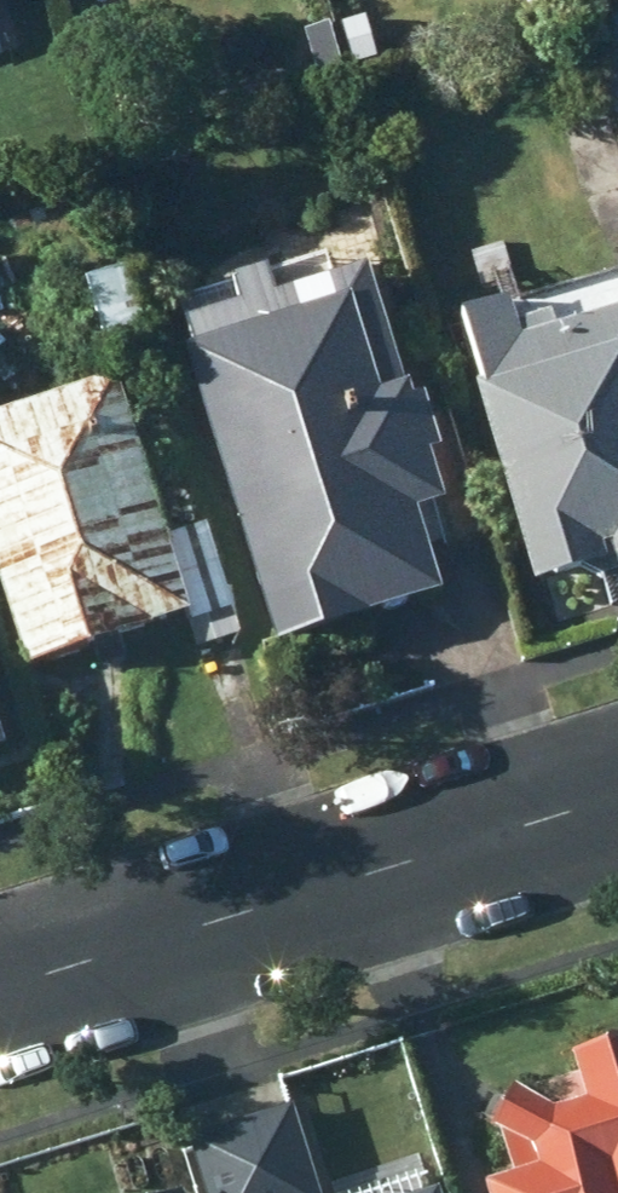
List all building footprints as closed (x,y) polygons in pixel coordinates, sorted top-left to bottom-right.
[(610,99),(559,114),(587,206),(617,197),(617,126),(610,99)] [(222,326),(163,343),(262,669),(430,619),(404,534),(429,527),(414,477),(427,473),(411,419),(399,423),(394,407),(388,406),(353,288),(314,299),(305,272),(214,299),(222,326)] [(441,335),(519,603),(617,574),(617,324),(606,285),(441,335)] [(0,424),(0,615),(20,679),(185,628),(109,390),(0,424)] [(209,531),(168,542),(201,652),(222,646),(241,640),(209,531)] [(16,754),(0,702),(0,759),(16,754)] [(585,1044),(598,1091),(566,1101),(525,1077),(504,1119),(510,1123),(523,1164),(503,1171),(510,1192),(617,1192),(617,1034),(585,1044)] [(192,1133),(211,1192),(331,1192),(300,1099),(192,1133)] [(414,1192),(445,1192),(442,1184),(414,1192)]
